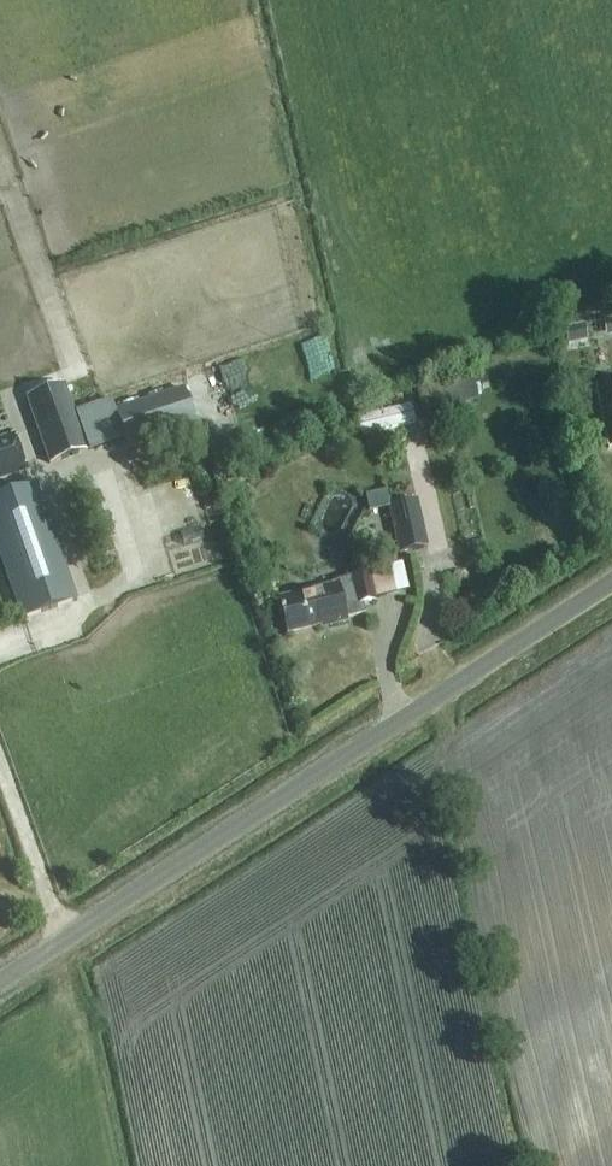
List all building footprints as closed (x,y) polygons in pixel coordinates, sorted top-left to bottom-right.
[(611,335),(611,321),(604,322),(606,336),(611,335)] [(585,326),(566,329),(568,343),(587,340),(585,326)] [(421,383),(427,409),(482,397),(476,370),(421,383)] [(111,399),(76,411),(66,383),(25,397),(49,461),(89,448),(90,451),(123,440),(126,449),(195,426),(183,389),(115,412),(111,399)] [(611,448),(611,385),(596,388),(609,449),(611,448)] [(25,469),(13,435),(0,440),(0,478),(25,469)] [(71,601),(32,488),(0,499),(0,544),(26,617),(71,601)] [(427,547),(416,502),(388,508),(398,554),(427,547)] [(372,571),(377,593),(411,586),(406,564),(372,571)] [(335,581),(336,585),(279,599),(288,633),(330,622),(330,625),(346,621),(345,618),(361,614),(359,604),(376,600),(369,573),(335,581)]
